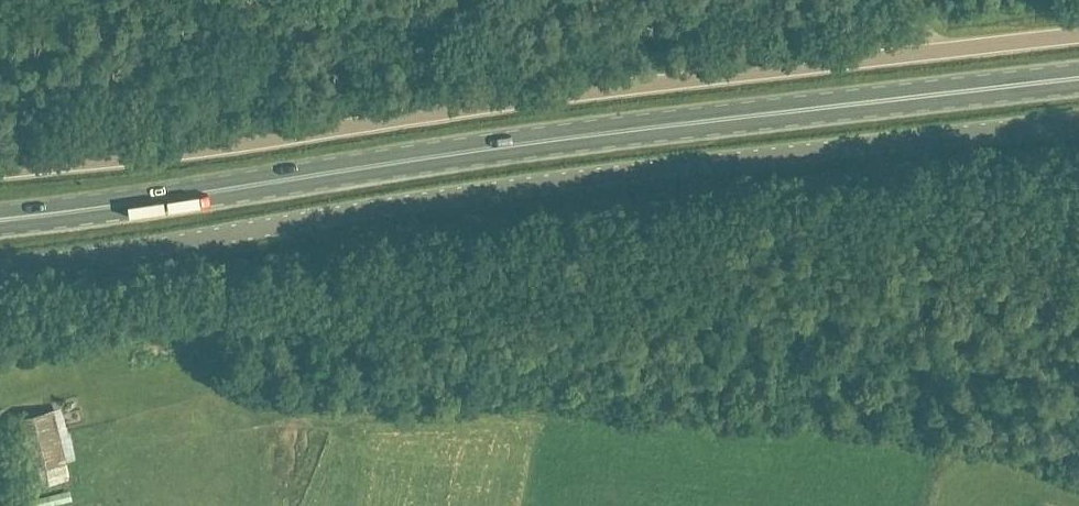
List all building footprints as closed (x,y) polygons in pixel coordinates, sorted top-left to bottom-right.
[(68,479),(53,410),(14,419),(29,488),(68,479)]
